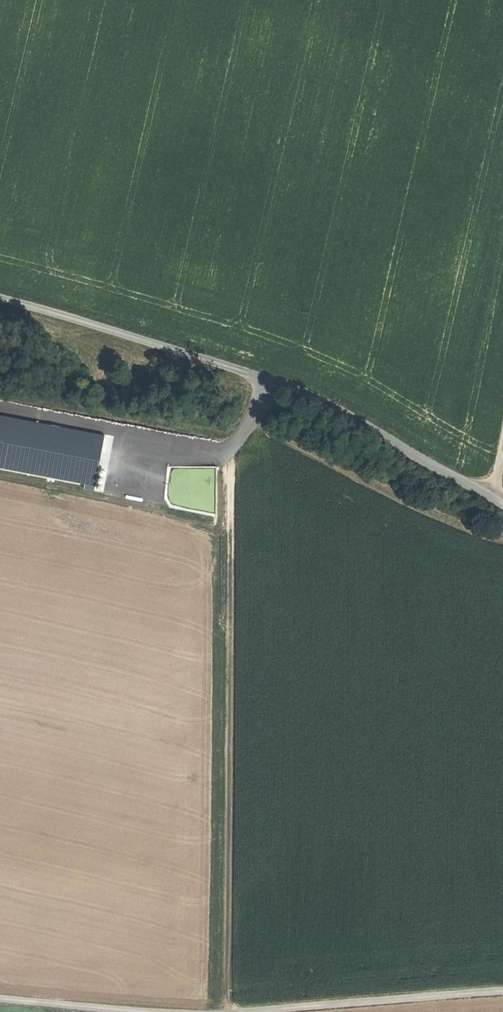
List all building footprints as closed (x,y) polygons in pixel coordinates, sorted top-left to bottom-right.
[(83,487),(93,488),(102,433),(30,421),(28,436),(34,437),(32,449),(5,444),(4,450),(22,453),(20,470),(84,481),(83,487)]
